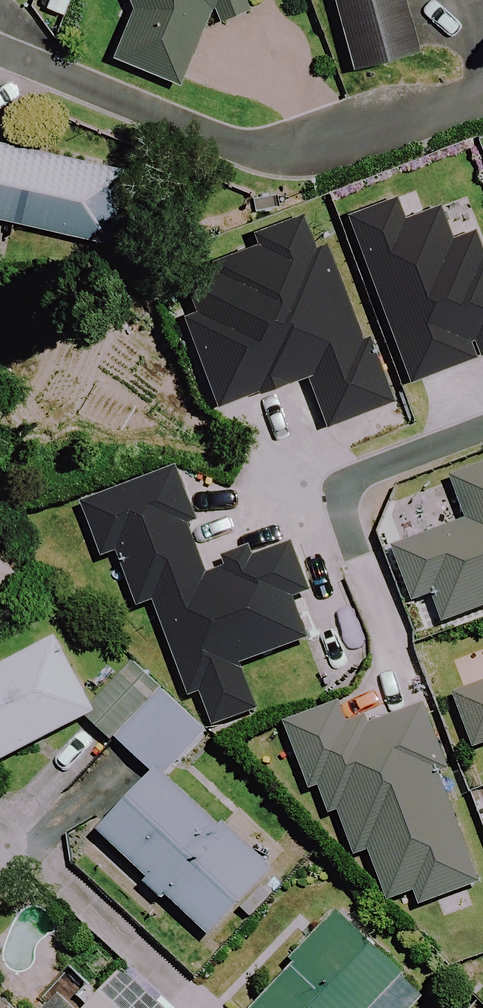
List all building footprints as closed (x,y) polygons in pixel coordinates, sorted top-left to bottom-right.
[(131,14),(114,56),(174,80),(210,11),(216,25),(248,13),(244,0),(126,0),(131,14)] [(347,72),(417,51),(402,1),(405,0),(325,0),(347,72)] [(107,245),(125,169),(0,144),(0,221),(107,245)] [(396,201),(348,220),(414,384),(482,357),(482,258),(473,233),(450,242),(438,210),(405,223),(396,201)] [(181,320),(225,412),(305,373),(332,429),(392,400),(303,217),(256,239),(259,245),(193,277),(208,307),(181,320)] [(432,602),(439,621),(482,605),(482,464),(452,475),(469,523),(395,551),(416,608),(432,602)] [(196,530),(174,473),(85,508),(106,561),(119,556),(140,609),(156,603),(193,696),(201,693),(216,730),(257,714),(240,669),(306,643),(292,609),(309,602),(287,546),(205,578),(188,533),(196,530)] [(13,570),(0,554),(0,581),(13,570)] [(55,642),(0,670),(0,763),(93,715),(55,642)] [(453,698),(472,748),(482,744),(482,687),(453,698)] [(313,798),(319,796),(328,820),(335,818),(351,862),(372,855),(388,900),(412,892),(417,906),(476,885),(436,772),(443,770),(422,709),(348,736),(336,702),(285,720),(313,798)] [(271,869),(156,770),(97,839),(211,938),(271,869)] [(340,909),(288,958),(296,966),(251,1007),(374,1007),(405,979),(340,909)] [(0,998),(0,1007),(10,1007),(0,998)]
